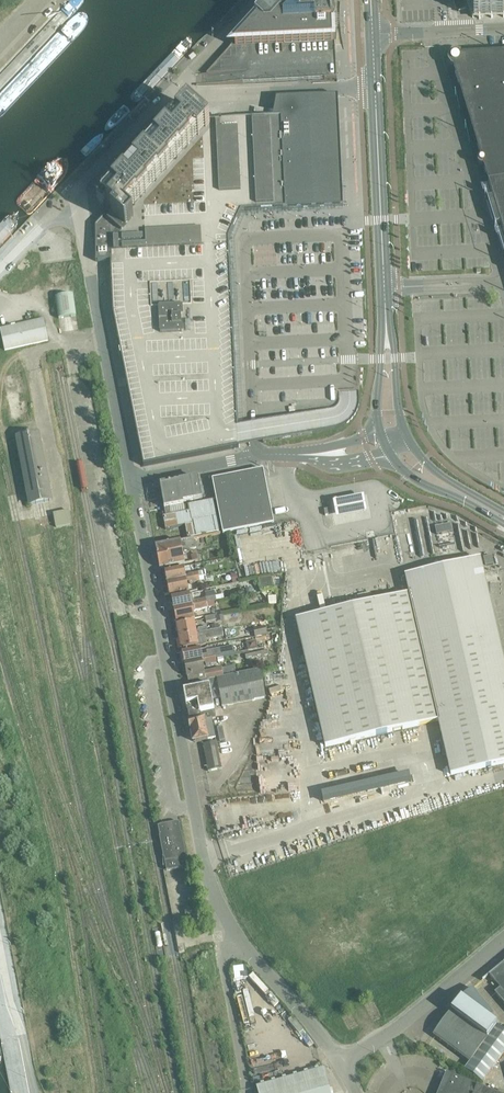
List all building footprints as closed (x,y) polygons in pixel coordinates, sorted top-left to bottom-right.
[(206,75),(206,85),(224,84),(236,84),(337,79),(336,45),(336,43),(336,40),(337,38),(337,36),(337,35),(337,34),(336,33),(336,32),(335,31),(334,29),(333,28),(332,27),(330,26),(329,26),(328,26),(327,26),(323,26),(323,19),(327,19),(329,18),(331,18),(332,16),(333,16),(333,15),(334,14),(335,13),(335,12),(335,11),(335,10),(335,9),(335,8),(335,6),(335,5),(334,3),(334,0),(272,0),(250,24),(249,26),(248,27),(248,28),(247,29),(246,31),(245,32),(244,34),(243,35),(241,36),(237,39),(235,41),(234,43),(232,44),(230,48),(206,74),(206,75)] [(473,20),(503,18),(503,0),(467,0),(473,20)] [(186,41),(133,94),(141,100),(192,47),(186,41)] [(488,183),(503,181),(503,54),(459,56),(458,57),(457,57),(456,57),(455,57),(454,57),(453,57),(452,58),(452,59),(451,60),(451,61),(452,62),(452,63),(452,64),(453,64),(452,65),(488,183)] [(103,216),(95,226),(95,261),(110,261),(113,312),(124,371),(143,467),(176,460),(239,448),(239,447),(239,446),(239,443),(238,427),(238,424),(235,368),(233,326),(229,238),(242,211),(255,210),(274,209),(343,206),(338,96),(312,97),(276,98),(272,117),(230,119),(204,120),(206,122),(190,141),(191,142),(181,153),(180,152),(168,164),(170,166),(160,176),(158,175),(147,188),(148,189),(139,200),(137,198),(123,214),(126,217),(128,214),(134,220),(121,233),(104,217),(103,216)] [(108,193),(101,200),(111,209),(104,216),(103,216),(104,217),(121,233),(134,220),(128,214),(126,217),(123,214),(137,198),(139,200),(148,189),(147,188),(158,175),(160,176),(170,166),(168,164),(180,152),(181,153),(191,142),(190,141),(206,122),(204,120),(198,115),(187,105),(181,112),(178,110),(105,190),(108,193)] [(488,183),(493,199),(489,200),(497,226),(501,224),(503,235),(503,181),(488,183)] [(78,294),(74,261),(42,265),(46,298),(78,294)] [(55,307),(56,320),(82,317),(81,304),(55,307)] [(0,329),(5,351),(48,341),(43,319),(0,329)] [(51,501),(40,444),(38,434),(17,438),(30,505),(51,501)] [(263,470),(212,480),(216,500),(222,531),(223,534),(229,533),(274,524),(269,496),(263,470)] [(202,499),(198,479),(179,482),(183,503),(195,501),(202,499)] [(160,486),(165,509),(183,505),(183,503),(179,482),(160,486)] [(189,512),(163,516),(166,530),(185,526),(188,541),(192,540),(192,537),(222,531),(216,500),(188,505),(189,512)] [(53,514),(56,527),(72,524),(69,511),(53,514)] [(188,541),(155,547),(159,569),(184,564),(181,550),(195,548),(193,540),(192,540),(188,541)] [(235,558),(227,559),(230,572),(237,570),(235,558)] [(451,776),(503,763),(503,661),(489,595),(490,594),(490,583),(486,584),(484,575),(484,576),(481,561),(478,559),(407,575),(405,578),(409,594),(399,596),(308,617),(296,620),(325,747),(438,721),(451,776)] [(165,571),(167,583),(199,577),(207,576),(206,571),(185,575),(184,568),(165,571)] [(199,577),(167,583),(169,596),(189,592),(187,584),(200,582),(199,577)] [(272,577),(259,579),(260,585),(260,590),(274,587),(272,577)] [(173,605),(174,610),(214,602),(216,601),(216,596),(197,600),(197,602),(194,603),(192,593),(171,598),(172,599),(170,600),(171,605),(173,605)] [(214,602),(174,610),(175,615),(173,616),(174,621),(176,622),(176,623),(194,619),(192,609),(194,608),(195,610),(215,606),(214,602)] [(178,632),(179,637),(207,632),(206,627),(198,629),(198,630),(196,631),(194,622),(177,625),(177,627),(176,627),(177,632),(178,632)] [(207,632),(179,637),(180,642),(179,642),(180,649),(181,649),(199,646),(197,639),(205,637),(206,640),(223,637),(221,629),(207,632)] [(183,659),(184,664),(214,658),(226,656),(224,649),(206,653),(204,655),(205,657),(202,658),(200,649),(182,652),(182,654),(181,654),(181,659),(183,659)] [(267,650),(245,654),(246,660),(264,656),(266,666),(260,668),(261,671),(271,669),(267,650)] [(188,677),(189,685),(236,676),(234,667),(205,673),(203,664),(205,664),(206,665),(215,663),(214,658),(184,664),(185,670),(184,671),(185,675),(186,675),(187,677),(188,677)] [(183,691),(186,709),(201,716),(204,718),(208,740),(216,739),(212,719),(216,718),(214,711),(212,700),(220,698),(222,707),(265,698),(260,671),(236,676),(189,685),(190,690),(183,691)] [(201,716),(186,709),(193,743),(208,740),(204,718),(201,716)] [(203,745),(208,772),(222,769),(216,742),(203,745)] [(179,822),(158,826),(167,871),(188,867),(179,822)] [(184,908),(187,924),(198,922),(195,906),(184,908)] [(496,992),(494,993),(503,1005),(503,964),(489,976),(500,989),(496,992)] [(452,1011),(439,1028),(433,1036),(470,1063),(465,1070),(483,1083),(503,1054),(503,1031),(497,1026),(497,1025),(461,998),(452,1011)] [(332,1090),(329,1091),(324,1069),(319,1071),(318,1068),(315,1069),(316,1072),(308,1074),(307,1071),(304,1072),(305,1075),(297,1077),(297,1074),(293,1075),(294,1078),(286,1080),(286,1077),(282,1078),(283,1080),(275,1083),(275,1080),(271,1081),(272,1084),(265,1086),(264,1083),(261,1084),(261,1086),(257,1088),(258,1092),(333,1092),(332,1090)] [(449,1074),(442,1092),(496,1092),(449,1074)]
